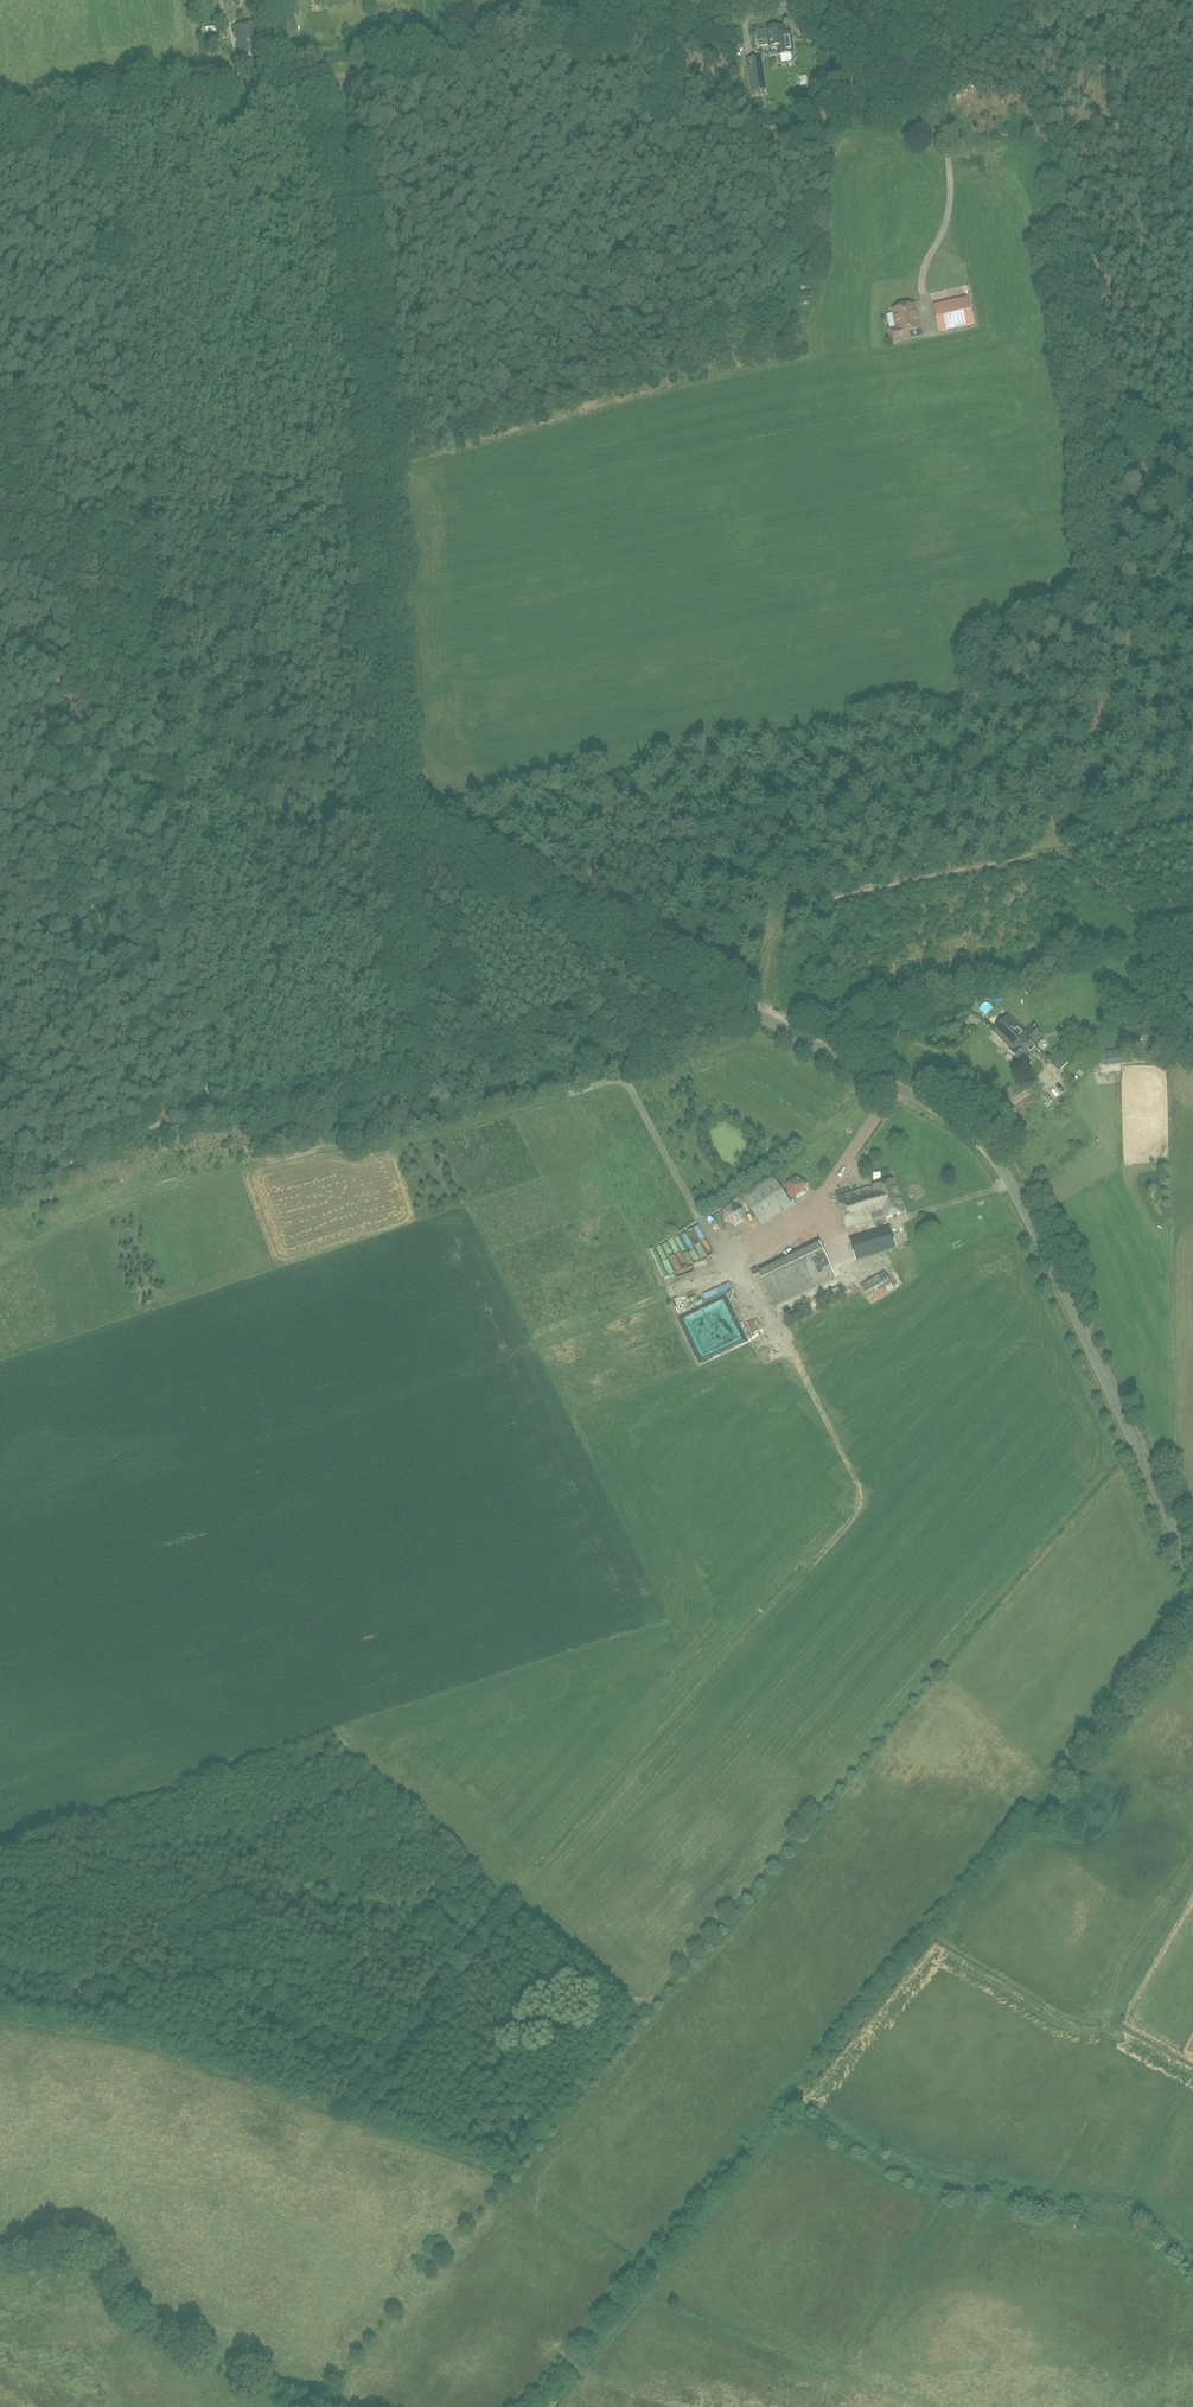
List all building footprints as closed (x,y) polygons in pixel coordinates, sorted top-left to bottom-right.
[(254,23),(235,26),(239,54),(258,51),(254,23)] [(787,37),(786,25),(766,28),(767,31),(758,32),(756,35),(758,44),(760,46),(768,45),(769,47),(776,46),(777,55),(794,52),(791,36),(787,37)] [(218,32),(206,34),(207,41),(219,39),(218,32)] [(767,89),(762,57),(746,59),(751,92),(767,89)] [(949,317),(956,314),(952,301),(944,303),(949,317)] [(915,304),(893,309),(897,328),(889,330),(892,342),(910,337),(909,331),(920,329),(915,304)] [(934,328),(923,331),(925,341),(937,338),(934,328)] [(1008,1016),(993,1031),(1011,1049),(1009,1050),(1023,1064),(1037,1049),(1032,1044),(1042,1035),(1033,1026),(1026,1033),(1008,1016)] [(1069,1061),(1073,1057),(1064,1047),(1059,1051),(1059,1050),(1049,1060),(1059,1071),(1069,1061)] [(1125,1061),(1124,1050),(1106,1052),(1107,1063),(1125,1061)] [(742,1196),(760,1224),(791,1204),(773,1176),(742,1196)] [(894,1180),(837,1197),(846,1227),(884,1216),(885,1219),(904,1213),(894,1180)] [(719,1208),(725,1223),(741,1217),(735,1202),(719,1208)] [(889,1225),(849,1238),(856,1260),(896,1247),(889,1225)] [(789,1233),(792,1240),(807,1235),(804,1228),(789,1233)] [(672,1237),(677,1248),(687,1243),(683,1233),(672,1237)] [(655,1256),(674,1251),(671,1239),(652,1244),(655,1256)] [(759,1272),(775,1305),(836,1276),(820,1243),(759,1272)] [(693,1259),(686,1249),(667,1262),(674,1272),(693,1259)] [(663,1270),(668,1267),(663,1257),(658,1260),(663,1270)] [(664,1279),(672,1276),(670,1270),(661,1273),(664,1279)] [(861,1286),(843,1296),(852,1313),(870,1303),(894,1289),(884,1272),(860,1285),(861,1286)] [(680,1280),(667,1284),(672,1301),(686,1297),(680,1280)] [(694,1303),(706,1297),(702,1289),(690,1295),(694,1303)] [(680,1314),(697,1356),(738,1340),(721,1298),(680,1314)]
